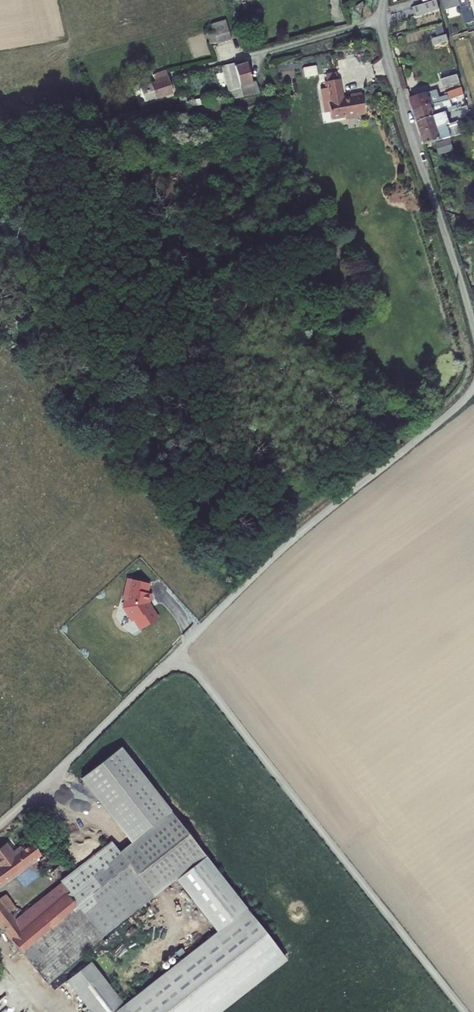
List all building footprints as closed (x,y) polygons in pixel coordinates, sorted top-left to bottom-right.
[(413,7),(416,17),(440,9),(437,0),(435,0),(413,7)] [(453,9),(450,0),(442,0),(445,11),(453,9)] [(461,8),(469,6),(467,0),(459,0),(461,8)] [(355,6),(359,11),(366,6),(362,1),(355,6)] [(469,6),(461,8),(466,24),(473,22),(469,6)] [(217,41),(218,44),(232,39),(226,21),(212,25),(214,31),(208,33),(211,43),(217,41)] [(448,34),(432,39),(434,46),(450,42),(448,34)] [(237,64),(236,61),(228,63),(238,96),(261,91),(257,79),(253,80),(248,61),(237,64)] [(228,63),(223,65),(233,97),(238,96),(228,63)] [(303,67),(305,76),(318,74),(316,64),(303,67)] [(139,87),(144,102),(172,92),(165,71),(152,75),(155,82),(139,87)] [(337,79),(336,73),(325,74),(326,81),(337,79)] [(458,75),(441,79),(444,88),(461,83),(458,75)] [(339,79),(337,79),(326,81),(325,81),(326,88),(324,88),(326,95),(322,96),(325,113),(330,112),(331,119),(345,117),(346,119),(357,117),(357,115),(364,114),(361,93),(350,95),(350,97),(343,98),(339,79)] [(448,95),(440,97),(438,89),(410,99),(414,111),(433,104),(441,103),(443,102),(465,95),(462,88),(447,93),(448,95)] [(179,92),(184,106),(210,101),(209,96),(188,100),(185,90),(179,92)] [(443,102),(441,103),(433,104),(414,111),(418,122),(446,113),(443,102)] [(117,116),(119,123),(141,117),(139,110),(117,116)] [(451,124),(448,112),(446,113),(418,122),(422,134),(451,124)] [(463,124),(462,121),(451,124),(422,134),(425,145),(451,137),(449,129),(463,124)] [(464,248),(468,241),(463,238),(459,245),(464,248)] [(181,558),(133,600),(170,637),(218,593),(181,558)] [(121,747),(84,775),(135,840),(171,812),(121,747)] [(0,899),(0,923),(23,954),(48,983),(102,936),(205,856),(171,812),(135,840),(120,852),(120,853),(81,885),(29,927),(22,917),(7,896),(1,901),(0,899)] [(73,876),(81,885),(120,853),(120,852),(94,820),(56,849),(69,865),(66,868),(73,876)] [(41,855),(44,858),(40,861),(51,874),(63,865),(52,851),(44,840),(35,846),(34,844),(25,851),(22,848),(14,854),(7,845),(0,850),(0,867),(0,868),(0,885),(41,855)] [(182,883),(216,927),(124,1000),(93,960),(68,978),(92,1011),(220,1011),(290,956),(208,860),(182,883)] [(81,885),(73,876),(22,917),(29,927),(81,885)]
